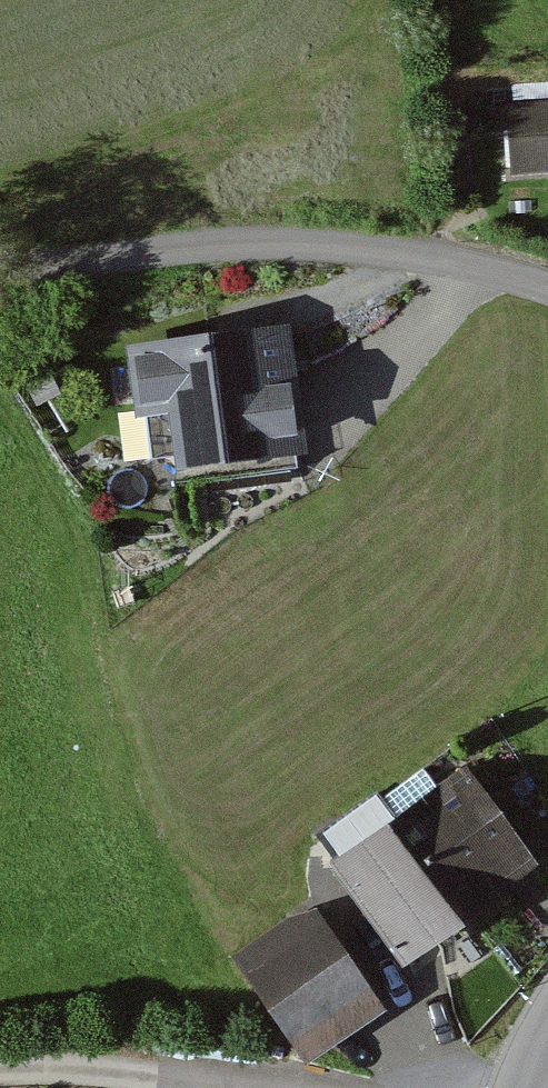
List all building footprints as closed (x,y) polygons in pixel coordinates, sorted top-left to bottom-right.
[(507,100),(512,170),(547,167),(547,97),(507,100)] [(271,334),(128,352),(142,458),(164,455),(167,481),(288,466),(285,439),(271,334)] [(431,787),(389,817),(457,908),(524,861),(457,767),(430,786),(431,787)] [(389,817),(379,802),(370,790),(314,831),(333,858),(328,861),(394,952),(426,929),(457,908),(389,817)] [(278,927),(229,960),(285,1042),(368,985),(323,918),(289,942),(278,927)]
